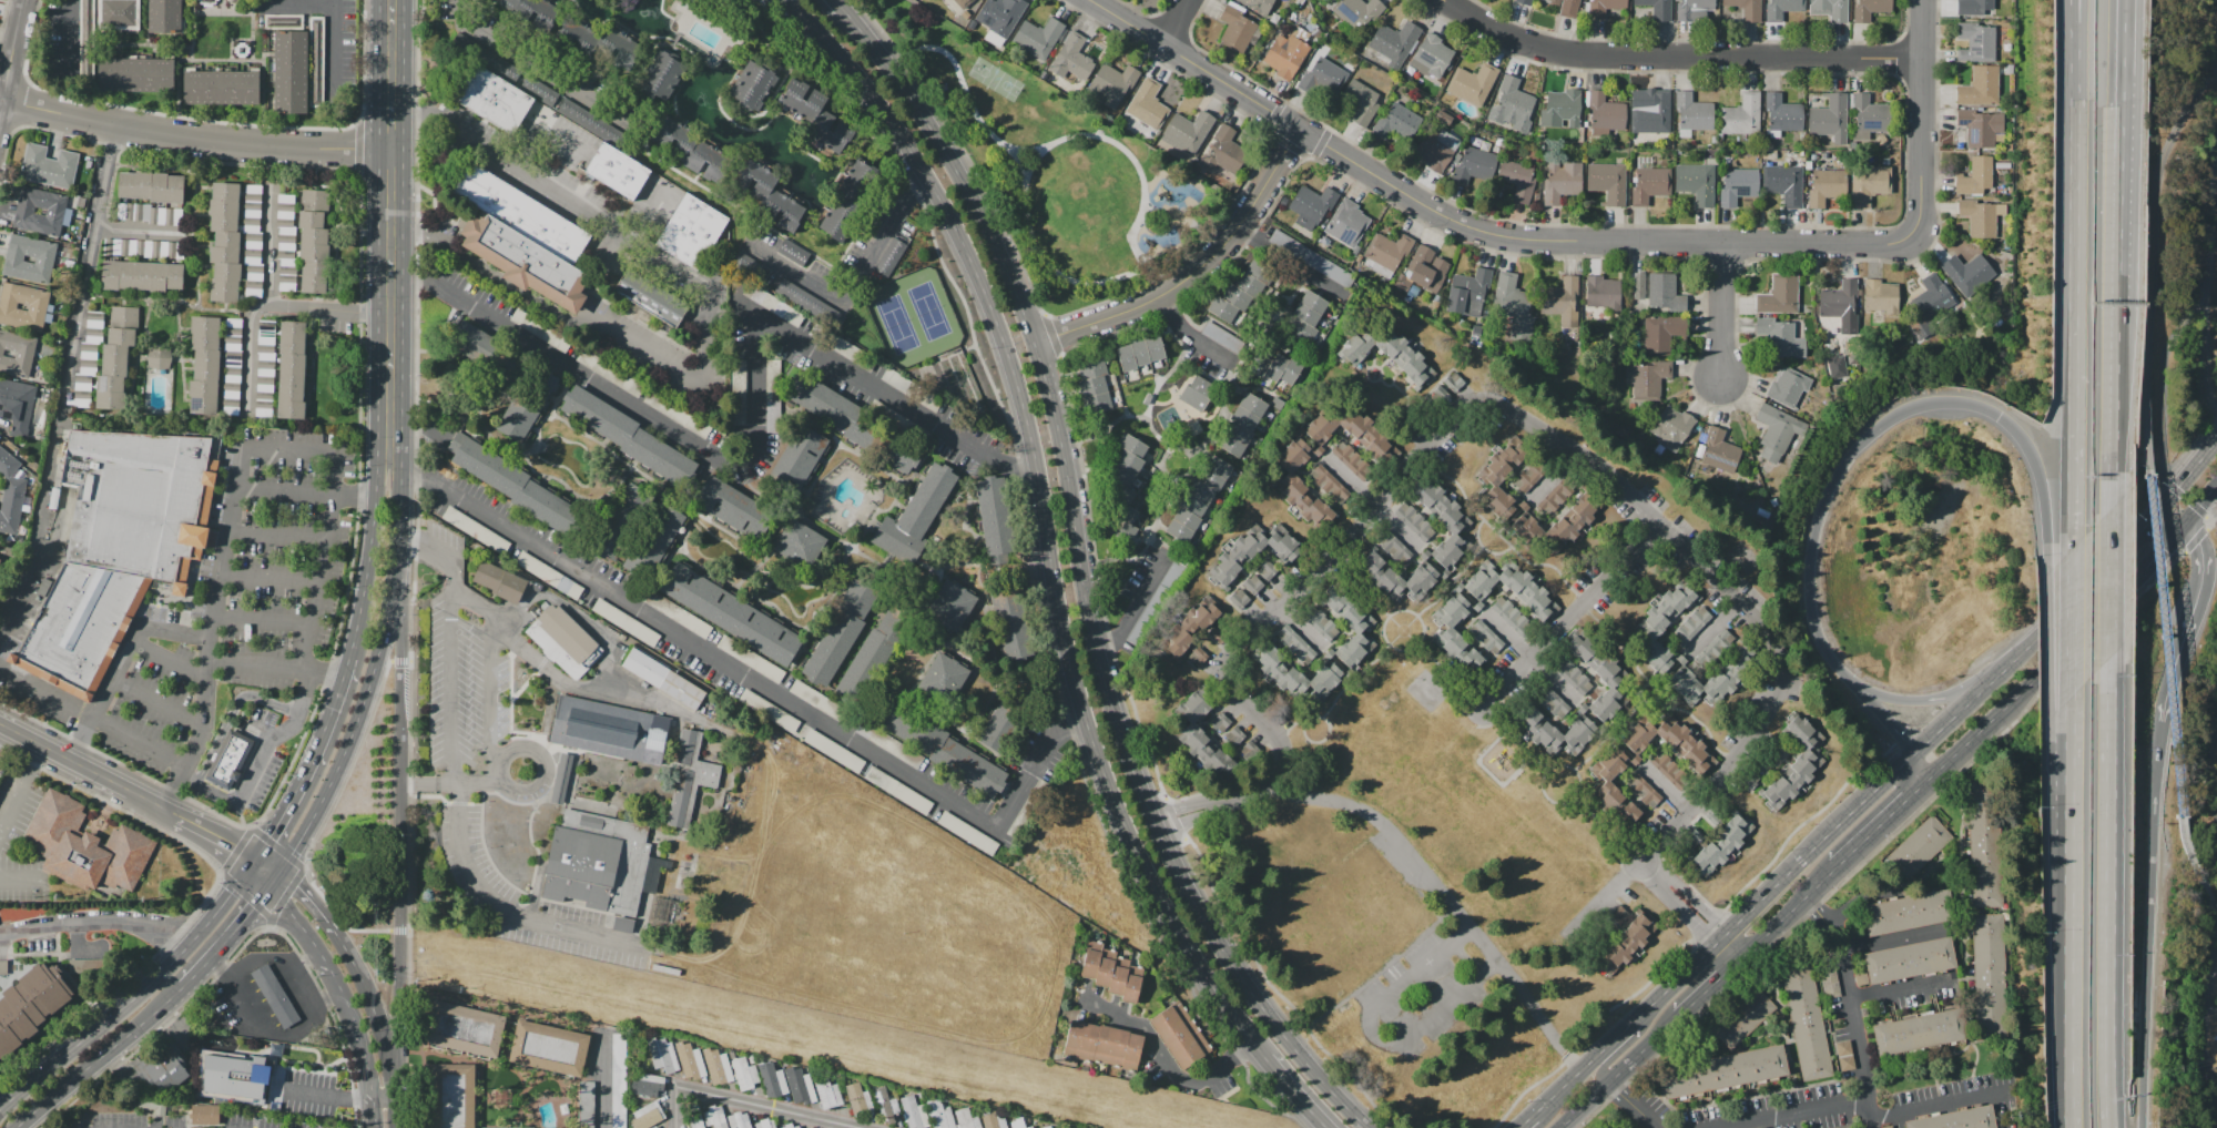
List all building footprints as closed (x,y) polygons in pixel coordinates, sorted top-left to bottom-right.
[(80,77),(80,0),(94,0),(94,77),(80,77)] [(102,27),(101,0),(136,0),(136,27),(102,27)] [(150,34),(149,0),(181,0),(182,34),(150,34)] [(499,2),(501,0),(524,0),(518,10),(516,13),(499,2)] [(518,10),(524,0),(541,0),(561,13),(549,31),(518,10)] [(962,11),(952,0),(974,0),(962,11)] [(975,19),(986,0),(994,0),(1023,0),(1027,2),(1006,39),(988,29),(989,28),(975,19)] [(1265,17),(1233,0),(1275,0),(1265,17)] [(1332,10),(1341,0),(1363,0),(1366,3),(1369,0),(1378,0),(1386,7),(1360,35),(1332,10)] [(1558,16),(1562,0),(1580,0),(1575,20),(1558,16)] [(1593,1),(1593,0),(1626,0),(1626,10),(1605,10),(1605,20),(1588,20),(1589,1),(1593,1)] [(1631,6),(1631,0),(1670,0),(1670,20),(1652,20),(1652,6),(1631,6)] [(1676,21),(1676,0),(1713,0),(1713,10),(1689,10),(1689,21),(1687,21),(1676,21)] [(1721,7),(1722,0),(1760,0),(1760,23),(1741,23),(1742,9),(1737,9),(1737,7),(1721,7)] [(1770,3),(1770,0),(1804,0),(1804,11),(1782,10),(1782,22),(1766,22),(1766,3),(1770,3)] [(1809,16),(1809,0),(1847,0),(1847,23),(1830,23),(1830,16),(1809,16)] [(1858,4),(1858,0),(1891,0),(1891,11),(1869,11),(1869,22),(1854,22),(1854,4),(1858,4)] [(1956,16),(1956,0),(1993,0),(1993,10),(1984,10),(1984,16),(1956,16)] [(1242,54),(1218,42),(1228,23),(1219,19),(1228,1),(1244,10),(1241,17),(1258,24),(1242,54)] [(264,14),(303,14),(303,30),(264,30),(264,14)] [(309,17),(324,17),(324,108),(308,108),(309,17)] [(1065,26),(1044,62),(1010,43),(1024,20),(1037,27),(1038,26),(1043,28),(1049,17),(1065,26)] [(1422,30),(1396,72),(1386,65),(1390,59),(1367,45),(1381,23),(1394,31),(1395,29),(1400,32),(1406,20),(1422,30)] [(1956,22),(1979,22),(1979,26),(1995,27),(1994,61),(1956,61),(1956,50),(1967,50),(1967,39),(1956,39),(1956,22)] [(578,28),(568,44),(599,62),(609,45),(578,28)] [(1003,39),(987,30),(982,38),(998,47),(1003,39)] [(1071,30),(1087,39),(1079,53),(1088,59),(1079,77),(1058,64),(1062,57),(1058,54),(1071,30)] [(275,31),(306,31),(307,113),(275,113),(275,31)] [(1412,57),(1428,31),(1442,39),(1440,43),(1455,52),(1438,79),(1428,72),(1431,68),(1412,57)] [(458,32),(523,72),(515,84),(450,45),(458,32)] [(1290,82),(1277,74),(1278,71),(1262,61),(1278,33),(1287,39),(1289,33),(1311,47),(1290,82)] [(660,48),(637,82),(664,100),(687,65),(660,48)] [(1349,73),(1338,92),(1316,80),(1308,94),(1294,87),(1305,70),(1309,72),(1319,55),(1349,73)] [(99,59),(174,59),(174,91),(99,91),(99,59)] [(749,60),(729,93),(750,105),(770,73),(749,60)] [(1481,109),(1445,91),(1457,67),(1472,73),(1473,71),(1476,73),(1483,61),(1499,70),(1481,109)] [(474,62),(535,99),(512,136),(451,99),(474,62)] [(1141,73),(1129,94),(1125,91),(1115,110),(1102,103),(1106,96),(1089,88),(1102,63),(1121,74),(1127,65),(1141,73)] [(1999,65),(1999,104),(1956,104),(1956,85),(1970,87),(1970,81),(1971,81),(1971,65),(1999,65)] [(184,71),(258,71),(258,104),(184,104),(184,71)] [(528,74),(560,94),(552,108),(519,89),(528,74)] [(1505,74),(1521,80),(1516,90),(1536,98),(1527,120),(1532,122),(1526,134),(1511,129),(1512,125),(1503,121),(1502,124),(1486,119),(1492,106),(1495,108),(1501,93),(1497,92),(1505,74)] [(1125,111),(1146,75),(1161,84),(1153,96),(1158,99),(1157,102),(1170,110),(1158,131),(1125,111)] [(791,78),(800,83),(801,81),(810,85),(803,98),(796,110),(795,112),(779,102),(786,90),(784,89),(791,78)] [(1352,78),(1379,95),(1374,102),(1380,104),(1364,129),(1349,120),(1356,106),(1341,95),(1352,78)] [(814,88),(828,96),(822,109),(855,128),(840,155),(806,136),(815,121),(803,113),(796,110),(803,98),(807,100),(814,88)] [(1669,90),(1670,132),(1630,132),(1630,90),(1646,90),(1646,88),(1655,88),(1655,90),(1669,90)] [(1580,90),(1578,129),(1568,128),(1569,120),(1562,120),(1560,128),(1539,126),(1539,109),(1546,110),(1546,91),(1565,92),(1565,89),(1580,90)] [(1589,90),(1605,91),(1604,102),(1626,103),(1625,130),(1608,129),(1608,136),(1590,135),(1593,109),(1588,109),(1589,90)] [(1759,90),(1760,133),(1720,134),(1720,108),(1736,108),(1736,104),(1741,104),(1741,90),(1759,90)] [(1712,130),(1679,130),(1679,110),(1675,110),(1675,91),(1691,91),(1692,102),(1712,101),(1712,130)] [(1802,131),(1769,131),(1768,111),(1765,111),(1765,92),(1781,92),(1781,104),(1802,103),(1802,131)] [(1847,92),(1848,143),(1833,143),(1833,135),(1808,135),(1808,109),(1828,108),(1828,96),(1820,96),(1820,92),(1847,92)] [(1853,92),(1869,92),(1869,104),(1887,104),(1887,131),(1870,131),(1870,141),(1853,141),(1853,92)] [(565,98),(631,139),(623,152),(557,111),(565,98)] [(1393,101),(1423,119),(1410,143),(1390,132),(1384,141),(1371,133),(1380,115),(1384,118),(1393,101)] [(1161,136),(1174,112),(1192,123),(1200,110),(1216,119),(1194,156),(1161,136)] [(1956,110),(1975,110),(1975,113),(2003,114),(2003,132),(2002,132),(2002,140),(1994,140),(1994,148),(1966,148),(1966,126),(1956,126),(1956,110)] [(664,115),(650,141),(684,161),(699,135),(664,115)] [(1221,123),(1237,132),(1231,141),(1248,151),(1233,175),(1217,165),(1211,175),(1196,166),(1203,152),(1206,153),(1213,140),(1212,139),(1221,123)] [(1430,123),(1461,140),(1441,175),(1426,167),(1428,164),(1412,155),(1430,123)] [(45,184),(20,179),(24,162),(22,161),(27,141),(48,146),(45,157),(51,159),(45,184)] [(602,141),(653,171),(634,202),(583,172),(602,141)] [(1465,145),(1495,154),(1487,181),(1469,175),(1466,185),(1454,182),(1465,145)] [(51,159),(57,160),(59,149),(82,154),(77,174),(75,174),(72,191),(45,184),(51,159)] [(744,155),(730,180),(764,202),(773,189),(780,177),(744,155)] [(1992,155),(1992,194),(1955,194),(1955,173),(1963,173),(1963,176),(1970,176),(1970,155),(1992,155)] [(817,227),(830,234),(828,236),(842,244),(883,174),(858,160),(817,227)] [(1502,160),(1530,169),(1530,171),(1533,172),(1530,177),(1536,180),(1528,205),(1511,200),(1516,184),(1496,179),(1502,160)] [(470,161),(592,235),(573,266),(482,211),(451,191),(470,161)] [(1580,162),(1582,195),(1559,195),(1559,206),(1544,206),(1544,180),(1547,180),(1547,163),(1580,162)] [(1587,164),(1625,164),(1625,207),(1605,207),(1606,190),(1587,190),(1587,164)] [(1713,165),(1713,207),(1695,209),(1695,194),(1690,194),(1690,191),(1675,191),(1675,165),(1713,165)] [(1801,166),(1802,210),(1782,210),(1782,195),(1778,195),(1778,193),(1762,193),(1762,167),(1801,166)] [(1670,167),(1671,196),(1647,196),(1648,207),(1631,207),(1631,187),(1636,187),(1636,169),(1670,167)] [(1852,211),(1851,167),(1890,167),(1891,193),(1870,193),(1870,211),(1852,211)] [(1758,170),(1758,196),(1737,196),(1737,207),(1720,207),(1720,189),(1723,189),(1723,170),(1758,170)] [(1842,170),(1842,197),(1824,197),(1824,209),(1808,209),(1808,190),(1811,190),(1811,171),(1842,170)] [(136,173),(136,171),(153,171),(153,173),(153,185),(151,185),(151,199),(135,199),(136,173)] [(135,199),(119,199),(120,172),(136,173),(135,199)] [(167,202),(151,202),(151,199),(151,185),(153,185),(153,173),(169,174),(169,176),(167,202)] [(169,176),(184,176),(184,181),(184,203),(167,202),(169,176)] [(213,182),(240,183),(237,232),(240,232),(238,264),(242,264),(241,281),(240,281),(238,303),(210,302),(211,277),(214,277),(214,263),(210,263),(211,246),(215,246),(215,231),(211,231),(212,215),(210,215),(211,199),(213,200),(213,182)] [(1301,185),(1320,196),(1325,187),(1339,195),(1326,216),(1322,214),(1312,232),(1294,222),(1299,215),(1288,209),(1301,185)] [(34,211),(18,206),(22,186),(68,196),(63,216),(45,213),(47,210),(35,207),(34,211)] [(806,209),(792,233),(784,228),(783,231),(775,225),(783,213),(779,211),(772,222),(757,213),(764,202),(773,189),(806,209)] [(302,211),(303,190),(330,191),(329,214),(324,214),(324,212),(302,211)] [(687,193),(730,219),(699,272),(655,246),(687,193)] [(1323,231),(1343,197),(1359,206),(1357,209),(1362,212),(1361,214),(1371,220),(1353,248),(1323,231)] [(1957,200),(1976,200),(1976,204),(1996,204),(1996,201),(2007,201),(2006,215),(1995,215),(1995,238),(1969,238),(1969,216),(1957,216),(1957,200)] [(149,223),(149,221),(119,220),(120,203),(152,204),(152,206),(182,207),(182,224),(149,223)] [(63,216),(59,237),(13,226),(18,206),(34,211),(34,213),(45,215),(45,213),(63,216)] [(324,214),(324,228),(329,228),(326,294),(302,293),(303,262),(299,262),(301,227),(298,227),(299,211),(302,211),(324,212),(324,214)] [(482,211),(573,266),(590,276),(579,294),(586,298),(576,315),(529,286),(526,292),(504,278),(507,272),(464,245),(468,238),(460,233),(471,215),(477,220),(482,211)] [(1277,228),(1362,277),(1351,292),(1269,241),(1277,228)] [(1362,255),(1376,232),(1394,242),(1401,232),(1415,241),(1405,257),(1402,256),(1392,273),(1362,255)] [(23,257),(6,254),(11,233),(59,244),(53,264),(35,261),(35,257),(24,255),(23,257)] [(893,238),(873,267),(872,268),(886,278),(907,248),(908,246),(894,237),(893,238)] [(104,238),(184,242),(184,258),(103,255),(104,238)] [(784,238),(776,252),(805,270),(813,256),(784,238)] [(1393,284),(1400,273),(1403,274),(1421,243),(1436,252),(1427,266),(1428,267),(1435,256),(1450,264),(1444,275),(1445,276),(1435,294),(1420,285),(1414,294),(1407,291),(1406,292),(1393,284)] [(1940,264),(1954,253),(1963,264),(1965,262),(1967,263),(1980,253),(1995,273),(1964,297),(1940,264)] [(6,254),(23,257),(23,261),(34,264),(35,261),(53,264),(49,285),(1,274),(6,254)] [(1252,257),(1270,268),(1233,327),(1206,309),(1216,295),(1220,298),(1230,283),(1232,285),(1241,270),(1244,271),(1252,257)] [(102,261),(183,263),(183,291),(166,289),(166,293),(150,293),(150,289),(120,288),(120,291),(101,289),(102,261)] [(628,267),(690,305),(675,329),(613,291),(628,267)] [(1445,311),(1453,273),(1475,277),(1477,267),(1493,271),(1488,292),(1484,291),(1482,303),(1466,299),(1463,315),(1445,311)] [(1499,271),(1517,274),(1515,288),(1519,289),(1518,292),(1532,294),(1528,316),(1535,317),(1529,346),(1508,342),(1513,317),(1492,313),(1499,271)] [(1934,271),(1945,288),(1941,291),(1952,307),(1923,326),(1908,302),(1926,289),(1920,281),(1934,271)] [(1686,312),(1668,312),(1668,308),(1648,308),(1648,273),(1676,273),(1676,295),(1686,295),(1686,312)] [(1798,274),(1797,314),(1755,313),(1756,294),(1769,294),(1769,289),(1771,289),(1771,274),(1798,274)] [(1577,275),(1578,336),(1560,336),(1560,315),(1539,315),(1539,286),(1562,286),(1562,276),(1577,275)] [(1586,276),(1603,275),(1603,280),(1611,280),(1611,281),(1620,281),(1620,308),(1601,308),(1601,296),(1586,296),(1586,276)] [(783,277),(774,292),(812,315),(821,301),(783,277)] [(1817,289),(1840,291),(1840,277),(1855,277),(1855,298),(1848,298),(1848,316),(1816,316),(1817,289)] [(1864,278),(1880,280),(1880,283),(1898,283),(1898,312),(1863,312),(1864,278)] [(749,281),(805,315),(796,328),(741,294),(749,281)] [(18,306),(0,302),(0,297),(3,282),(51,293),(47,313),(28,308),(29,305),(18,303),(18,306)] [(1306,288),(1329,303),(1313,327),(1319,331),(1310,346),(1282,328),(1306,288)] [(42,334),(0,324),(0,302),(18,306),(17,308),(28,311),(28,308),(47,313),(42,334)] [(139,307),(138,345),(128,345),(128,377),(124,377),(124,409),(96,408),(96,376),(102,376),(102,344),(106,344),(108,327),(110,327),(111,306),(139,307)] [(87,327),(87,312),(104,312),(104,328),(102,328),(87,327)] [(221,317),(218,350),(221,350),(217,415),(190,414),(191,396),(189,396),(190,380),(193,380),(194,349),(191,349),(192,334),(191,334),(192,316),(221,317)] [(1644,317),(1687,316),(1687,336),(1669,336),(1670,356),(1646,356),(1646,328),(1644,328),(1644,317)] [(1793,323),(1793,357),(1766,356),(1766,334),(1755,334),(1756,318),(1774,318),(1774,323),(1793,323)] [(462,319),(525,357),(509,383),(447,344),(462,319)] [(282,321),(305,322),(303,355),(306,355),(303,402),(305,402),(304,419),(277,418),(281,354),(279,354),(282,321)] [(1208,321),(1244,343),(1237,355),(1200,333),(1208,321)] [(807,334),(816,322),(878,360),(871,373),(807,334)] [(96,344),(85,344),(87,327),(102,328),(102,344),(96,344)] [(4,353),(0,352),(0,329),(38,338),(33,359),(16,355),(17,353),(4,349),(4,353)] [(1391,333),(1396,338),(1400,335),(1407,342),(1404,345),(1406,346),(1406,345),(1413,352),(1412,353),(1413,354),(1416,350),(1424,357),(1421,360),(1425,365),(1426,363),(1436,372),(1420,389),(1405,375),(1406,374),(1374,344),(1364,353),(1366,355),(1359,363),(1356,360),(1353,365),(1338,349),(1354,333),(1359,338),(1364,332),(1373,341),(1381,332),(1387,337),(1391,333)] [(1158,333),(1165,357),(1150,362),(1150,363),(1136,367),(1136,368),(1121,373),(1115,348),(1130,344),(1129,341),(1158,333)] [(80,359),(81,343),(85,344),(96,344),(96,359),(80,359)] [(146,357),(148,345),(173,346),(173,358),(171,358),(171,369),(148,368),(149,357),(146,357)] [(582,348),(643,385),(635,397),(574,360),(582,348)] [(1304,364),(1291,385),(1280,378),(1277,383),(1263,374),(1261,379),(1249,372),(1263,349),(1274,356),(1277,353),(1290,360),(1292,356),(1304,364)] [(28,380),(0,374),(0,352),(4,353),(3,356),(14,358),(16,355),(33,359),(28,380)] [(1104,356),(1108,374),(1104,375),(1112,408),(1086,416),(1076,382),(1082,380),(1078,364),(1104,356)] [(765,358),(780,359),(779,431),(765,431),(765,358)] [(92,374),(80,374),(80,359),(96,359),(96,374),(92,374)] [(745,360),(745,413),(732,413),(732,360),(745,360)] [(1634,403),(1633,365),(1650,365),(1650,360),(1671,360),(1671,378),(1660,378),(1660,403),(1634,403)] [(559,379),(519,443),(496,428),(535,365),(542,369),(545,365),(553,370),(551,375),(559,379)] [(1786,366),(1811,379),(1806,392),(1802,390),(1792,409),(1765,395),(1778,368),(1783,370),(1786,366)] [(74,390),(74,374),(80,374),(92,374),(91,392),(74,390)] [(804,374),(863,409),(860,415),(923,453),(913,469),(911,468),(907,474),(843,435),(844,433),(789,399),(804,374)] [(1181,399),(1200,410),(1214,386),(1196,375),(1181,399)] [(12,419),(0,417),(0,378),(37,386),(26,437),(9,434),(12,419)] [(576,384),(640,424),(639,427),(685,457),(670,481),(610,444),(611,441),(559,409),(565,402),(562,399),(568,390),(570,392),(576,384)] [(73,407),(74,390),(91,392),(91,407),(73,407)] [(651,390),(712,427),(704,439),(643,403),(651,390)] [(1247,392),(1268,404),(1251,431),(1253,434),(1239,458),(1214,444),(1247,392)] [(1762,402),(1801,421),(1779,467),(1759,457),(1765,445),(1759,443),(1768,425),(1755,418),(1762,402)] [(1648,429),(1667,404),(1681,414),(1684,410),(1698,420),(1675,453),(1655,439),(1657,436),(1648,429)] [(1270,482),(1282,470),(1273,461),(1295,438),(1292,436),(1301,427),(1305,431),(1310,427),(1308,426),(1320,414),(1326,420),(1332,414),(1339,420),(1346,411),(1353,418),(1356,414),(1362,418),(1365,415),(1373,423),(1371,425),(1380,433),(1382,430),(1389,437),(1385,441),(1391,446),(1386,451),(1390,454),(1381,464),(1339,425),(1330,434),(1331,435),(1321,446),(1324,449),(1318,457),(1314,454),(1303,465),(1302,464),(1293,472),(1303,481),(1302,484),(1309,489),(1304,494),(1313,501),(1318,498),(1335,515),(1322,530),(1311,519),(1309,522),(1284,499),(1285,497),(1270,482)] [(827,439),(799,486),(772,469),(800,423),(827,439)] [(1710,426),(1726,430),(1721,440),(1742,447),(1736,464),(1705,453),(1708,445),(1705,444),(1710,426)] [(63,563),(79,486),(60,484),(69,430),(215,438),(212,459),(221,461),(209,527),(214,528),(210,549),(204,548),(202,561),(192,559),(186,585),(189,585),(186,598),(175,597),(172,596),(174,582),(154,580),(63,563)] [(458,431),(530,476),(529,479),(579,510),(563,535),(509,501),(511,498),(451,460),(456,454),(448,448),(458,431)] [(1126,434),(1148,447),(1140,459),(1145,461),(1129,487),(1107,474),(1122,448),(1119,445),(1126,434)] [(1515,435),(1530,449),(1517,465),(1515,464),(1506,475),(1507,476),(1497,487),(1506,495),(1507,492),(1518,502),(1522,500),(1533,510),(1528,515),(1536,521),(1533,526),(1546,538),(1533,552),(1484,507),(1491,500),(1484,495),(1491,487),(1488,484),(1486,486),(1476,476),(1485,466),(1486,468),(1491,463),(1487,459),(1494,451),(1496,454),(1515,435)] [(1331,451),(1341,440),(1346,446),(1348,445),(1370,465),(1367,467),(1372,471),(1363,481),(1331,451)] [(6,478),(0,474),(0,446),(21,464),(11,477),(28,480),(17,533),(0,530),(0,510),(6,478)] [(1211,454),(1233,468),(1218,494),(1216,491),(1199,518),(1202,520),(1187,545),(1165,530),(1179,507),(1177,505),(1193,477),(1196,478),(1211,454)] [(1524,494),(1514,484),(1517,479),(1516,478),(1522,471),(1524,472),(1527,469),(1526,467),(1532,460),(1534,463),(1542,455),(1552,465),(1524,494)] [(934,460),(896,521),(885,515),(869,541),(913,568),(927,543),(922,540),(960,477),(950,471),(952,469),(943,465),(942,466),(934,460)] [(1320,464),(1351,492),(1344,500),(1340,495),(1334,501),(1328,496),(1332,491),(1323,482),(1319,487),(1312,481),(1314,479),(1310,475),(1320,464)] [(1537,505),(1567,472),(1576,480),(1569,487),(1573,490),(1552,512),(1546,507),(1543,510),(1537,505)] [(693,502),(711,474),(774,514),(756,542),(693,502)] [(1001,477),(1013,549),(986,553),(974,481),(984,480),(984,477),(995,475),(995,478),(1001,477)] [(629,481),(653,497),(613,562),(589,547),(629,481)] [(1408,492),(1418,481),(1424,487),(1428,482),(1434,488),(1436,485),(1444,491),(1442,494),(1451,502),(1453,499),(1461,507),(1457,510),(1462,516),(1457,520),(1464,526),(1456,535),(1464,542),(1458,548),(1464,553),(1452,566),(1451,565),(1446,570),(1431,555),(1424,561),(1420,557),(1431,545),(1434,549),(1442,541),(1443,543),(1452,535),(1436,518),(1421,502),(1420,504),(1408,492)] [(1121,485),(1136,495),(1129,505),(1139,511),(1131,524),(1139,529),(1132,540),(1119,531),(1126,521),(1116,515),(1122,504),(1112,498),(1121,485)] [(49,508),(52,488),(61,489),(57,509),(49,508)] [(1549,527),(1555,521),(1556,522),(1560,517),(1565,521),(1574,512),(1569,508),(1575,501),(1585,490),(1593,497),(1589,501),(1599,511),(1572,541),(1568,538),(1563,543),(1554,536),(1556,533),(1549,527)] [(685,516),(645,579),(621,563),(661,500),(685,516)] [(1393,512),(1404,501),(1408,506),(1410,505),(1432,526),(1430,528),(1435,532),(1425,542),(1393,512)] [(511,542),(504,556),(441,518),(449,505),(511,542)] [(792,518),(827,540),(807,571),(773,549),(792,518)] [(1386,529),(1411,553),(1405,559),(1396,551),(1390,557),(1380,546),(1381,545),(1375,540),(1386,529)] [(1206,573),(1216,563),(1217,565),(1220,561),(1218,558),(1224,551),(1228,553),(1235,545),(1233,542),(1240,535),(1243,537),(1248,532),(1253,537),(1259,531),(1267,539),(1274,530),(1281,537),(1285,532),(1299,545),(1296,546),(1302,550),(1288,566),(1274,553),(1275,553),(1267,545),(1228,586),(1232,589),(1227,595),(1206,573)] [(577,601),(513,563),(522,550),(584,588),(577,601)] [(1438,575),(1434,579),(1437,581),(1428,590),(1425,588),(1413,601),(1404,593),(1394,603),(1356,566),(1372,550),(1385,562),(1380,568),(1384,571),(1390,567),(1405,582),(1414,573),(1412,572),(1420,563),(1424,568),(1427,563),(1438,575)] [(1257,571),(1262,566),(1260,565),(1267,558),(1291,581),(1280,592),(1257,571)] [(481,559),(504,568),(502,570),(528,581),(517,606),(495,596),(496,591),(471,581),(481,559)] [(1126,638),(1173,559),(1183,566),(1137,644),(1126,638)] [(786,668),(659,589),(677,560),(804,639),(786,668)] [(154,580),(91,704),(14,664),(63,563),(154,580)] [(1431,617),(1440,607),(1442,608),(1445,603),(1444,602),(1451,595),(1450,593),(1460,582),(1464,587),(1467,582),(1466,581),(1478,569),(1484,573),(1489,568),(1497,576),(1506,567),(1513,573),(1516,569),(1521,573),(1525,569),(1532,577),(1529,580),(1538,588),(1540,586),(1548,592),(1545,596),(1549,600),(1550,599),(1562,610),(1552,620),(1548,617),(1542,623),(1524,606),(1526,604),(1509,588),(1507,590),(1498,580),(1452,628),(1484,659),(1473,670),(1460,657),(1453,663),(1428,640),(1442,627),(1431,617)] [(824,690),(799,674),(835,616),(832,614),(856,575),(879,589),(862,619),(866,622),(824,690)] [(1241,585),(1248,578),(1250,579),(1253,576),(1274,596),(1264,607),(1241,585)] [(947,578),(978,597),(955,636),(923,617),(947,578)] [(1017,587),(1033,657),(1006,662),(990,593),(1017,587)] [(1660,674),(1638,652),(1649,640),(1641,632),(1648,626),(1644,621),(1648,617),(1644,612),(1651,604),(1655,608),(1662,599),(1660,596),(1669,587),(1674,590),(1676,587),(1685,596),(1691,589),(1698,596),(1655,640),(1665,650),(1666,648),(1672,654),(1669,658),(1674,662),(1660,674)] [(1226,600),(1233,592),(1235,593),(1239,589),(1262,611),(1251,623),(1226,600)] [(705,640),(644,602),(651,590),(713,628),(705,640)] [(1248,654),(1264,638),(1309,681),(1318,672),(1316,670),(1325,661),(1322,658),(1331,649),(1334,652),(1345,641),(1346,642),(1355,633),(1340,618),(1344,613),(1340,609),(1335,613),(1323,601),(1334,590),(1339,596),(1344,590),(1375,621),(1366,631),(1364,629),(1360,634),(1364,640),(1367,637),(1376,644),(1370,651),(1369,651),(1361,658),(1362,659),(1355,665),(1353,663),(1339,678),(1341,680),(1333,688),(1332,687),(1329,690),(1331,692),(1321,702),(1301,682),(1290,693),(1284,688),(1282,690),(1260,668),(1262,665),(1257,660),(1255,662),(1248,654)] [(1491,607),(1501,597),(1505,601),(1507,599),(1528,620),(1527,622),(1532,627),(1522,637),(1491,607)] [(660,636),(652,648),(591,610),(599,598),(660,636)] [(1178,663),(1165,651),(1172,642),(1168,638),(1173,632),(1170,629),(1177,622),(1179,624),(1188,616),(1186,613),(1192,607),(1196,609),(1206,598),(1221,613),(1216,619),(1209,624),(1208,624),(1192,640),(1208,657),(1197,667),(1188,658),(1192,652),(1188,648),(1179,657),(1182,660),(1178,663)] [(606,651),(576,682),(555,661),(553,663),(542,651),(543,650),(523,631),(551,603),(555,607),(558,604),(606,651)] [(1313,606),(1318,610),(1319,609),(1325,616),(1324,617),(1329,621),(1330,619),(1335,626),(1334,627),(1339,631),(1329,642),(1302,617),(1313,606)] [(1684,647),(1672,637),(1678,632),(1675,630),(1695,609),(1697,611),(1701,607),(1712,618),(1684,647)] [(836,685),(872,627),(875,629),(888,608),(907,620),(892,646),(895,648),(862,701),(836,685)] [(1478,619),(1505,644),(1494,656),(1489,650),(1487,652),(1482,646),(1483,644),(1479,641),(1478,642),(1472,636),(1473,633),(1468,630),(1478,619)] [(1209,634),(1223,620),(1234,631),(1220,646),(1209,634)] [(1285,623),(1316,654),(1309,662),(1305,658),(1301,662),(1288,649),(1289,648),(1275,633),(1285,623)] [(1564,644),(1582,627),(1618,661),(1614,664),(1619,670),(1616,673),(1621,678),(1613,687),(1621,695),(1616,701),(1620,707),(1608,720),(1606,718),(1591,733),(1594,734),(1574,756),(1564,748),(1567,744),(1563,740),(1554,750),(1544,741),(1538,748),(1528,739),(1530,736),(1526,732),(1527,731),(1522,725),(1526,721),(1518,714),(1528,703),(1563,736),(1609,688),(1599,679),(1600,678),(1578,657),(1577,658),(1564,644)] [(1694,659),(1723,628),(1730,633),(1719,646),(1723,649),(1715,658),(1711,654),(1700,665),(1694,659)] [(1741,646),(1759,663),(1728,695),(1725,693),(1720,698),(1711,690),(1706,695),(1701,691),(1696,698),(1691,693),(1686,699),(1667,681),(1679,669),(1684,672),(1686,670),(1704,685),(1718,670),(1722,674),(1731,665),(1727,661),(1741,646)] [(632,647),(706,693),(695,711),(621,665),(632,647)] [(938,652),(970,671),(949,704),(918,684),(938,652)] [(1583,697),(1555,670),(1566,658),(1589,680),(1587,682),(1593,687),(1583,697)] [(787,691),(795,679),(850,711),(842,723),(787,691)] [(1570,709),(1560,720),(1555,714),(1554,715),(1548,710),(1548,709),(1545,704),(1544,705),(1536,699),(1542,692),(1538,689),(1544,683),(1570,709)] [(1198,764),(1186,750),(1188,746),(1183,742),(1184,741),(1176,730),(1183,722),(1174,712),(1188,700),(1187,698),(1194,691),(1196,692),(1203,685),(1218,700),(1193,722),(1210,740),(1206,743),(1212,751),(1198,764)] [(745,689),(806,725),(799,739),(738,701),(745,689)] [(976,741),(1004,691),(1029,704),(1001,754),(976,741)] [(561,694),(671,718),(661,766),(551,743),(561,694)] [(929,755),(876,722),(891,698),(945,731),(929,755)] [(1221,711),(1231,723),(1218,734),(1208,723),(1221,711)] [(1757,792),(1762,786),(1766,790),(1773,781),(1774,782),(1781,775),(1784,779),(1792,771),(1789,766),(1794,761),(1793,760),(1804,750),(1782,729),(1796,715),(1800,720),(1802,718),(1814,730),(1816,728),(1824,738),(1822,740),(1823,742),(1818,748),(1817,746),(1814,748),(1812,745),(1810,749),(1814,753),(1817,751),(1827,760),(1816,771),(1813,770),(1810,773),(1812,776),(1807,783),(1810,786),(1800,796),(1797,793),(1790,800),(1789,799),(1776,812),(1766,802),(1768,800),(1766,797),(1765,800),(1757,792)] [(1588,771),(1598,761),(1598,762),(1611,748),(1608,744),(1620,731),(1624,734),(1630,728),(1631,729),(1637,723),(1641,728),(1647,721),(1656,730),(1664,721),(1670,728),(1675,722),(1680,728),(1682,724),(1690,731),(1688,733),(1697,742),(1699,740),(1706,746),(1702,750),(1707,753),(1708,752),(1719,763),(1704,780),(1655,734),(1636,754),(1640,759),(1634,765),(1629,761),(1610,781),(1620,791),(1618,792),(1625,797),(1614,810),(1595,792),(1604,782),(1601,780),(1599,782),(1588,771)] [(1234,725),(1245,738),(1235,746),(1224,734),(1234,725)] [(232,791),(256,741),(231,729),(205,779),(232,791)] [(684,729),(703,733),(698,760),(722,765),(718,790),(699,785),(690,830),(667,824),(679,769),(682,770),(683,765),(677,763),(684,729)] [(811,729),(865,762),(857,774),(803,741),(811,729)] [(1777,761),(1767,750),(1779,738),(1789,748),(1777,761)] [(955,741),(1009,775),(998,793),(997,792),(993,799),(939,765),(955,741)] [(1647,761),(1657,750),(1662,755),(1665,753),(1671,759),(1669,761),(1671,762),(1672,760),(1679,766),(1677,769),(1679,770),(1680,768),(1685,772),(1684,774),(1689,781),(1679,791),(1647,761)] [(561,752),(573,755),(562,805),(550,803),(561,752)] [(1765,775),(1753,764),(1759,759),(1771,769),(1765,775)] [(871,765),(933,803),(925,816),(863,779),(871,765)] [(1752,790),(1739,778),(1748,769),(1753,774),(1755,773),(1760,778),(1756,782),(1757,784),(1752,790)] [(1637,773),(1662,797),(1651,809),(1648,804),(1646,806),(1640,800),(1641,799),(1637,794),(1636,795),(1629,790),(1631,789),(1626,784),(1637,773)] [(1970,781),(2000,781),(2005,906),(1973,907),(1970,781)] [(50,787),(85,805),(82,812),(87,814),(79,830),(84,833),(85,831),(101,839),(100,841),(105,844),(113,827),(118,830),(121,824),(159,843),(133,893),(118,885),(115,890),(101,882),(93,895),(41,868),(47,858),(20,845),(50,787)] [(1630,801),(1643,813),(1635,821),(1629,815),(1627,819),(1619,812),(1630,801)] [(1704,816),(1715,804),(1726,814),(1720,821),(1722,823),(1719,827),(1717,824),(1715,826),(1704,816)] [(565,809),(649,826),(645,842),(651,844),(635,918),(540,897),(556,825),(561,826),(565,809)] [(945,811),(998,844),(990,857),(936,824),(945,811)] [(1736,813),(1741,819),(1745,816),(1756,827),(1746,837),(1743,835),(1740,839),(1743,842),(1737,850),(1739,853),(1730,862),(1727,860),(1720,866),(1717,863),(1713,867),(1715,868),(1706,878),(1694,866),(1697,863),(1691,858),(1704,846),(1705,847),(1710,842),(1716,846),(1723,837),(1719,833),(1725,826),(1723,825),(1736,813)] [(1932,815),(1944,829),(1945,826),(1956,837),(1901,891),(1878,865),(1932,815)] [(1695,848),(1684,837),(1694,826),(1705,837),(1695,848)] [(1952,890),(1959,918),(1867,937),(1860,906),(1863,906),(1952,888),(1952,890)] [(1609,915),(1619,905),(1625,911),(1619,916),(1624,921),(1619,925),(1609,915)] [(1610,976),(1608,974),(1606,976),(1598,968),(1599,966),(1594,961),(1607,946),(1608,947),(1614,941),(1619,945),(1628,936),(1624,932),(1629,926),(1628,925),(1640,913),(1647,919),(1649,917),(1659,926),(1650,936),(1648,935),(1644,938),(1647,942),(1641,948),(1645,952),(1634,963),(1630,959),(1625,965),(1621,962),(1617,966),(1619,967),(1610,976)] [(1973,915),(2004,914),(2007,1039),(1975,1040),(1973,915)] [(616,916),(634,919),(632,935),(612,931),(616,916)] [(1863,954),(1950,936),(1955,968),(1953,968),(1869,984),(1863,954)] [(1079,976),(1089,939),(1105,944),(1102,948),(1117,953),(1116,957),(1130,961),(1129,966),(1145,969),(1136,1004),(1120,1000),(1121,996),(1106,993),(1108,987),(1094,984),(1095,979),(1079,976)] [(1780,964),(1810,958),(1832,1077),(1802,1083),(1780,964)] [(69,959),(104,959),(104,974),(69,974),(69,959)] [(39,1030),(0,1061),(0,999),(4,996),(1,993),(13,984),(16,986),(19,983),(18,980),(40,964),(41,965),(44,962),(49,967),(54,963),(63,974),(60,975),(64,980),(67,978),(79,994),(37,1027),(39,1030)] [(253,973),(270,963),(302,1020),(285,1029),(253,973)] [(1841,996),(1824,999),(1819,969),(1834,966),(1841,996)] [(1857,986),(1854,975),(1865,973),(1868,984),(1857,986)] [(1755,985),(1777,1008),(1729,1051),(1706,1027),(1755,985)] [(1148,1019),(1178,999),(1212,1050),(1182,1070),(1148,1019)] [(434,1000),(506,1016),(496,1059),(425,1043),(434,1000)] [(1872,1026),(1963,1007),(1970,1039),(1878,1057),(1872,1026)] [(518,1019),(590,1036),(580,1078),(509,1063),(518,1019)] [(1071,1020),(1099,1026),(1099,1025),(1131,1032),(1131,1033),(1143,1036),(1136,1070),(1096,1061),(1096,1064),(1064,1056),(1071,1020)] [(626,1034),(625,1127),(611,1127),(612,1034),(626,1034)] [(664,1037),(667,1044),(671,1041),(679,1069),(674,1070),(674,1073),(667,1075),(664,1066),(654,1069),(645,1040),(655,1037),(657,1040),(664,1037)] [(170,1038),(190,1064),(184,1068),(191,1077),(167,1095),(162,1088),(155,1094),(133,1066),(170,1038)] [(1850,1040),(1852,1055),(1838,1057),(1835,1043),(1850,1040)] [(675,1043),(682,1041),(683,1045),(690,1043),(692,1050),(699,1049),(706,1077),(687,1083),(675,1043)] [(1659,1068),(1782,1045),(1788,1075),(1665,1098),(1659,1068)] [(702,1050),(710,1048),(711,1050),(716,1049),(719,1055),(725,1054),(733,1080),(713,1087),(702,1050)] [(204,1050),(254,1058),(254,1056),(267,1058),(266,1065),(268,1065),(264,1099),(204,1090),(204,1050)] [(1838,1057),(1852,1055),(1855,1069),(1841,1071),(1838,1057)] [(731,1060),(745,1057),(748,1066),(755,1064),(760,1081),(753,1084),(753,1085),(746,1087),(748,1089),(740,1091),(731,1060)] [(757,1066),(772,1061),(775,1071),(782,1070),(789,1093),(767,1099),(757,1066)] [(475,1065),(475,1127),(431,1127),(431,1065),(475,1065)] [(786,1071),(801,1068),(803,1076),(809,1074),(815,1095),(809,1097),(810,1099),(796,1104),(786,1071)] [(665,1077),(663,1091),(658,1090),(657,1097),(630,1093),(632,1079),(639,1079),(639,1074),(665,1077)] [(814,1079),(826,1075),(830,1085),(837,1083),(844,1105),(824,1111),(814,1079)] [(845,1085),(858,1080),(862,1093),(867,1090),(874,1112),(855,1118),(845,1085)] [(884,1086),(888,1100),(895,1098),(899,1111),(893,1114),(896,1124),(889,1126),(885,1111),(879,1112),(873,1089),(884,1086)] [(929,1126),(923,1127),(909,1127),(899,1098),(913,1094),(917,1106),(923,1105),(929,1126)] [(140,1098),(167,1101),(165,1117),(156,1116),(156,1111),(139,1109),(140,1098)] [(949,1109),(956,1127),(935,1127),(926,1101),(939,1098),(944,1111),(949,1109)] [(665,1119),(649,1127),(633,1127),(630,1121),(635,1118),(633,1112),(655,1100),(665,1119)] [(696,1101),(704,1127),(690,1127),(688,1117),(692,1116),(688,1104),(696,1101)] [(1991,1104),(1996,1127),(1905,1127),(1904,1121),(1991,1104)] [(192,1105),(220,1106),(220,1125),(192,1125),(192,1105)] [(721,1106),(727,1127),(714,1127),(713,1125),(706,1127),(702,1112),(709,1110),(708,1107),(714,1105),(715,1108),(721,1106)] [(978,1116),(982,1127),(959,1127),(954,1111),(968,1107),(972,1118),(978,1116)] [(746,1112),(751,1127),(738,1127),(734,1127),(731,1127),(728,1116),(741,1111),(742,1115),(746,1112)] [(1003,1115),(1007,1127),(984,1127),(979,1116),(994,1111),(996,1117),(1003,1115)] [(1021,1117),(1025,1127),(1012,1127),(1010,1124),(1016,1121),(1015,1119),(1021,1117)] [(773,1119),(776,1127),(755,1127),(754,1124),(760,1122),(759,1120),(767,1118),(769,1120),(773,1119)]
